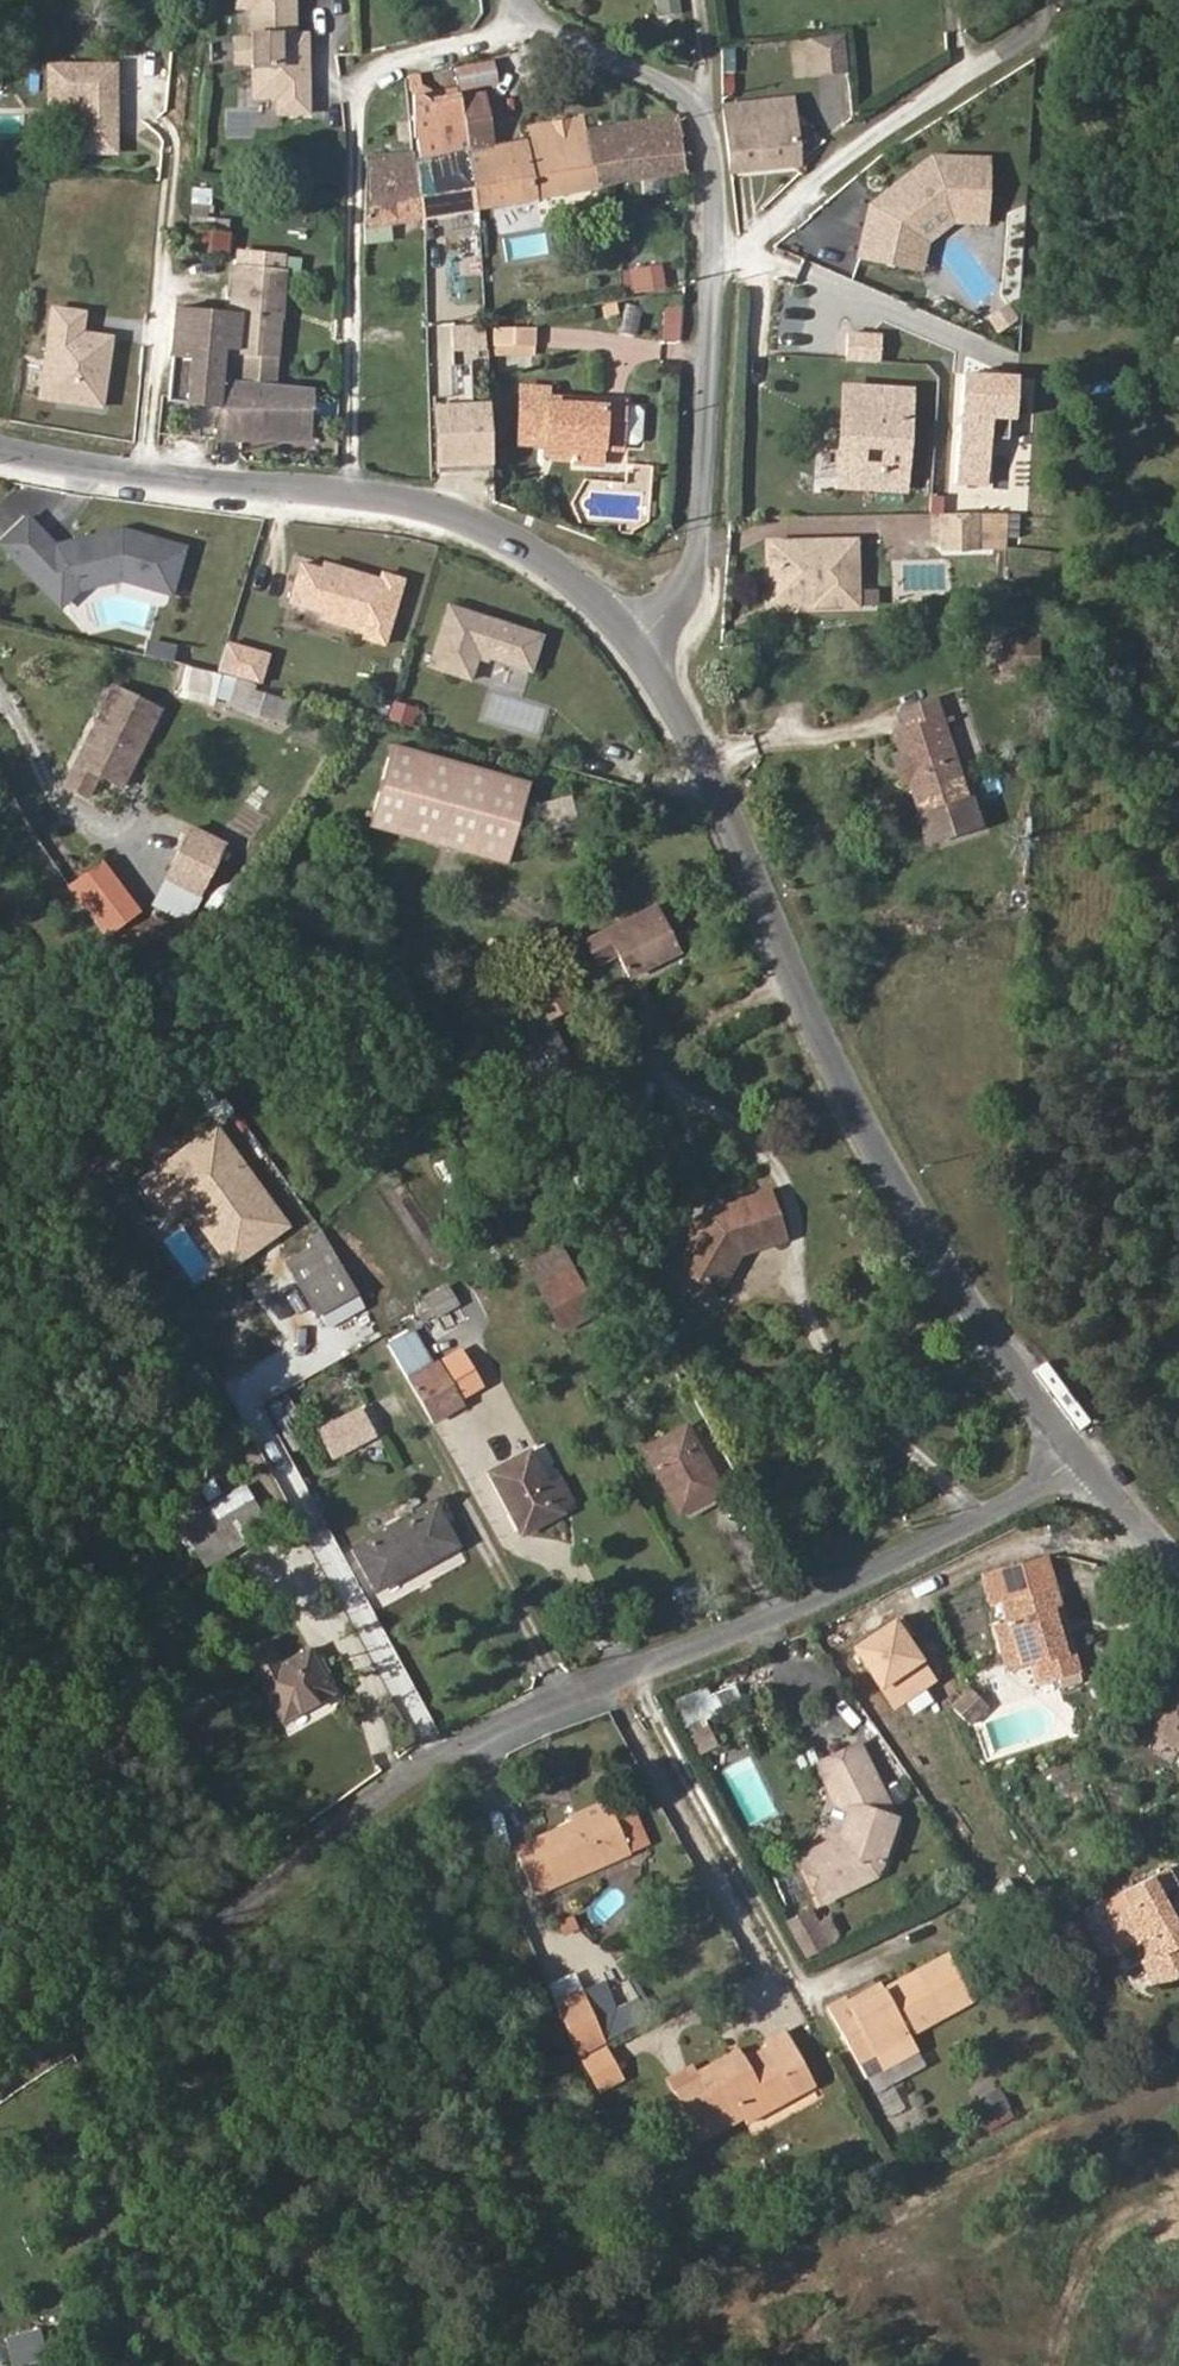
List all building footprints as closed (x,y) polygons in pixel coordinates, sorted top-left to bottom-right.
[(307,49),(289,49),(289,41),(295,41),(295,35),(294,0),(236,0),(236,8),(251,8),(252,39),(252,62),(253,98),(278,97),(278,114),(309,113),(307,49)] [(682,14),(679,0),(654,0),(659,19),(682,14)] [(331,51),(358,52),(359,16),(332,15),(331,51)] [(307,49),(307,34),(295,35),(295,41),(289,41),(289,49),(307,49)] [(252,62),(252,39),(234,40),(234,63),(252,62)] [(498,83),(494,59),(455,66),(459,90),(498,83)] [(115,152),(115,65),(49,65),(49,102),(79,102),(79,152),(115,152)] [(477,209),(468,151),(461,114),(458,99),(456,86),(433,90),(422,86),(420,75),(408,76),(409,89),(411,95),(414,137),(415,141),(418,154),(413,155),(424,219),(435,217),(470,211),(477,209)] [(401,108),(399,90),(375,95),(377,113),(401,108)] [(685,169),(680,136),(682,136),(679,124),(675,115),(586,128),(583,115),(525,125),(527,138),(496,144),(492,145),(483,95),(458,99),(461,114),(468,151),(477,209),(539,198),(598,188),(623,180),(625,180),(686,173),(686,170),(685,169)] [(799,163),(791,100),(723,108),(730,171),(799,163)] [(411,139),(409,120),(397,122),(400,140),(411,139)] [(424,219),(413,155),(366,159),(364,229),(364,243),(364,244),(393,240),(391,225),(424,219)] [(986,207),(987,159),(980,159),(932,157),(871,205),(876,211),(873,224),(867,223),(859,256),(906,266),(914,229),(944,206),(986,207)] [(207,215),(211,189),(192,186),(186,222),(228,228),(229,219),(207,215)] [(876,211),(871,205),(867,223),(873,224),(876,211)] [(920,269),(927,237),(948,220),(985,221),(986,207),(944,206),(914,229),(906,266),(920,269)] [(474,235),(470,211),(435,217),(439,242),(474,235)] [(228,256),(232,232),(192,227),(189,250),(228,256)] [(273,379),(284,272),(282,272),(284,256),(238,252),(236,268),(234,268),(230,309),(242,313),(239,350),(236,377),(273,380),(273,379)] [(623,304),(621,333),(639,333),(640,304),(623,304)] [(1008,304),(987,316),(997,333),(1018,322),(1008,304)] [(308,439),(313,384),(273,379),(273,380),(236,377),(221,376),(226,347),(239,350),(242,313),(177,306),(168,399),(218,404),(217,438),(308,439)] [(86,311),(48,307),(36,400),(103,409),(113,336),(84,333),(86,311)] [(681,340),(683,313),(664,312),(662,338),(681,340)] [(468,357),(483,357),(483,326),(432,325),(431,400),(467,400),(468,357)] [(534,346),(535,327),(493,328),(493,346),(534,346)] [(534,355),(534,346),(493,346),(493,355),(534,355)] [(221,376),(236,377),(239,350),(226,347),(221,376)] [(623,407),(624,403),(603,403),(602,408),(550,406),(550,400),(551,388),(520,386),(518,444),(542,445),(572,447),(572,458),(571,463),(604,465),(605,449),(621,450),(621,438),(623,407)] [(904,480),(910,391),(845,387),(843,418),(854,418),(850,477),(904,480)] [(602,408),(603,403),(550,400),(550,406),(602,408)] [(428,470),(487,471),(488,405),(429,405),(428,470)] [(636,435),(637,412),(633,408),(623,407),(621,438),(632,439),(636,435)] [(903,490),(904,480),(850,477),(854,418),(843,418),(839,486),(903,490)] [(572,458),(572,447),(542,445),(541,456),(572,458)] [(184,548),(121,529),(70,542),(69,548),(60,551),(55,546),(27,517),(0,543),(0,545),(47,593),(61,580),(77,583),(108,576),(120,579),(171,593),(184,548)] [(858,607),(856,540),(770,542),(771,602),(813,601),(813,608),(858,607)] [(69,548),(70,542),(55,546),(60,551),(69,548)] [(285,601),(319,611),(317,619),(367,633),(384,577),(320,558),(319,564),(298,558),(285,601)] [(60,607),(79,589),(120,579),(108,576),(77,583),(61,580),(47,593),(60,607)] [(531,673),(544,633),(446,600),(425,665),(471,680),(479,655),(531,673)] [(1035,675),(1037,640),(1002,638),(1001,674),(1035,675)] [(173,662),(175,650),(146,644),(143,656),(173,662)] [(227,704),(232,675),(183,667),(178,696),(227,704)] [(285,724),(291,701),(254,691),(256,683),(236,678),(228,709),(285,724)] [(122,787),(161,709),(113,685),(63,785),(88,797),(99,776),(122,787)] [(943,717),(936,697),(901,709),(907,729),(943,717)] [(411,726),(417,706),(392,699),(386,719),(411,726)] [(970,801),(943,717),(907,729),(893,733),(900,752),(909,782),(921,817),(970,801)] [(504,862),(527,779),(391,741),(367,824),(504,862)] [(909,782),(900,752),(892,755),(902,784),(909,782)] [(547,832),(575,820),(563,792),(535,805),(547,832)] [(985,836),(973,800),(970,801),(921,817),(913,819),(925,855),(985,836)] [(196,899),(225,841),(188,822),(158,880),(196,899)] [(681,951),(657,904),(585,941),(597,964),(617,955),(628,977),(681,951)] [(571,1007),(556,978),(536,990),(551,1018),(571,1007)] [(567,1062),(540,1008),(511,1022),(538,1076),(567,1062)] [(575,1083),(566,1065),(539,1078),(549,1097),(575,1083)] [(741,1253),(785,1238),(769,1191),(707,1212),(676,1267),(719,1291),(741,1253)] [(364,1306),(357,1294),(323,1232),(307,1241),(311,1247),(287,1261),(325,1327),(364,1306)] [(593,1312),(555,1243),(526,1257),(563,1326),(593,1312)] [(460,1305),(447,1283),(424,1296),(436,1318),(460,1305)] [(432,1365),(413,1331),(388,1345),(406,1377),(407,1379),(432,1365)] [(464,1404),(439,1361),(432,1365),(407,1379),(432,1422),(464,1404)] [(721,1490),(686,1425),(644,1448),(680,1513),(721,1490)] [(549,1486),(530,1450),(489,1472),(522,1534),(563,1512),(560,1506),(549,1486)] [(236,1470),(228,1455),(212,1464),(221,1479),(236,1470)] [(574,1499),(563,1478),(549,1486),(560,1506),(574,1499)] [(211,1523),(253,1498),(246,1485),(204,1511),(211,1523)] [(204,1565),(270,1525),(253,1498),(211,1523),(204,1511),(195,1496),(171,1510),(204,1565)] [(456,1544),(434,1505),(355,1550),(376,1589),(456,1544)] [(1062,1643),(1053,1610),(1061,1607),(1045,1554),(1044,1554),(1038,1534),(980,1551),(995,1604),(1002,1602),(1007,1620),(995,1624),(1009,1672),(1028,1666),(1034,1684),(1057,1678),(1061,1688),(1082,1682),(1079,1672),(1070,1641),(1062,1643)] [(1070,1641),(1061,1607),(1053,1610),(1062,1643),(1070,1641)] [(334,1692),(309,1648),(280,1665),(267,1641),(244,1654),(281,1721),(334,1692)] [(951,1704),(970,1686),(963,1668),(958,1673),(939,1691),(951,1704)] [(961,1715),(980,1697),(970,1686),(951,1704),(961,1715)] [(1177,1688),(1150,1734),(1178,1751),(1178,1689),(1177,1688)] [(970,1724),(989,1706),(980,1697),(961,1715),(970,1724)] [(717,1746),(707,1725),(693,1732),(704,1752),(717,1746)] [(876,1874),(896,1815),(892,1806),(882,1803),(877,1794),(880,1784),(858,1743),(816,1764),(836,1804),(849,1808),(839,1837),(799,1857),(821,1902),(876,1874)] [(892,1806),(880,1784),(877,1794),(882,1803),(892,1806)] [(571,1822),(610,1805),(606,1798),(568,1815),(571,1822)] [(647,1844),(627,1798),(610,1805),(630,1851),(647,1844)] [(630,1851),(610,1805),(571,1822),(514,1848),(534,1893),(630,1851)] [(1176,1922),(1168,1926),(1164,1918),(1172,1914),(1161,1894),(1178,1885),(1169,1866),(1104,1900),(1113,1917),(1106,1921),(1122,1951),(1134,1944),(1157,1987),(1178,1976),(1178,1928),(1176,1922)] [(828,1946),(814,1922),(808,1912),(786,1924),(806,1958),(828,1946)] [(842,1939),(828,1914),(814,1922),(828,1946),(842,1939)] [(1176,1922),(1172,1914),(1164,1918),(1168,1926),(1176,1922)] [(577,1928),(572,1916),(559,1923),(564,1934),(577,1928)] [(1122,1951),(1106,1921),(1093,1928),(1109,1958),(1122,1951)] [(857,2062),(971,2000),(946,1955),(884,1988),(851,2006),(847,1998),(846,1996),(827,2007),(857,2062)] [(851,2006),(884,1988),(880,1980),(847,1998),(851,2006)] [(605,2043),(581,1990),(554,2002),(579,2058),(605,2043)] [(770,2108),(815,2084),(786,2031),(764,2043),(767,2049),(745,2060),(742,2055),(718,2069),(715,2063),(697,2073),(693,2067),(669,2080),(702,2139),(743,2116),(767,2103),(770,2108)] [(610,2061),(601,2047),(583,2058),(591,2072),(610,2061)] [(718,2069),(742,2055),(740,2050),(715,2063),(718,2069)] [(746,2122),(770,2108),(767,2103),(743,2116),(746,2122)] [(31,2340),(28,2326),(15,2329),(18,2343),(31,2340)] [(31,2340),(18,2343),(11,2345),(16,2365),(28,2365),(37,2364),(31,2340)]
